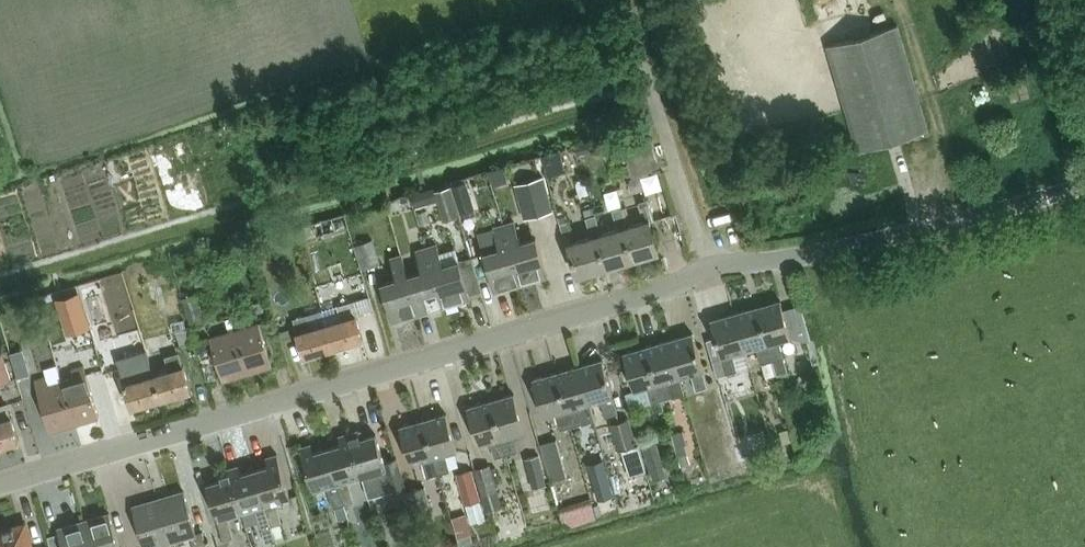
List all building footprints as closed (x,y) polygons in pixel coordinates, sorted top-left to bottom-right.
[(929,130),(898,25),(827,46),(858,151),(929,130)] [(640,133),(622,138),(633,176),(651,171),(662,173),(662,172),(651,131),(641,134),(640,133)] [(589,141),(575,145),(578,154),(592,151),(589,141)] [(548,177),(566,172),(560,151),(543,155),(548,177)] [(498,181),(517,179),(515,164),(496,166),(498,181)] [(543,177),(517,184),(527,218),(553,210),(543,177)] [(468,180),(452,185),(462,217),(477,213),(468,180)] [(444,221),(461,216),(452,186),(435,191),(438,201),(444,221)] [(438,201),(435,191),(434,187),(412,194),(416,208),(438,201)] [(628,226),(638,258),(659,252),(650,221),(655,219),(649,199),(639,202),(645,221),(628,226)] [(584,210),(586,218),(596,215),(594,207),(584,210)] [(618,229),(602,234),(611,266),(638,258),(628,226),(623,207),(613,210),(618,229)] [(567,215),(558,217),(563,234),(571,232),(567,215)] [(611,266),(602,234),(596,215),(586,218),(592,237),(569,243),(578,276),(611,266)] [(504,225),(522,284),(548,276),(536,238),(521,243),(515,222),(504,225)] [(495,291),(522,284),(504,225),(478,232),(484,254),(495,291)] [(381,264),(374,239),(355,245),(362,270),(381,264)] [(427,247),(444,306),(471,299),(469,294),(459,261),(444,266),(437,244),(427,247)] [(419,314),(444,306),(427,247),(417,251),(423,272),(408,276),(419,314)] [(419,314),(408,276),(402,255),(391,258),(397,279),(382,284),(393,322),(419,314)] [(472,257),(459,261),(469,294),(482,290),(472,257)] [(80,291),(56,299),(67,335),(91,328),(80,291)] [(206,324),(197,294),(184,298),(192,328),(206,324)] [(343,319),(327,324),(335,348),(364,339),(357,315),(374,310),(370,297),(339,306),(343,319)] [(262,301),(254,304),(256,313),(265,310),(262,301)] [(781,301),(757,307),(773,361),(784,358),(780,341),(791,338),(781,301)] [(773,361),(757,307),(735,314),(745,351),(756,348),(761,364),(773,361)] [(745,351),(735,314),(711,321),(727,374),(739,371),(734,354),(745,351)] [(307,315),(295,319),(299,332),(298,333),(305,357),(335,348),(327,324),(311,329),(307,315)] [(272,366),(262,330),(259,322),(235,329),(249,373),(272,366)] [(188,328),(177,331),(181,346),(192,343),(188,328)] [(249,373),(235,329),(211,337),(224,381),(249,373)] [(670,340),(680,378),(691,374),(696,391),(709,388),(693,334),(670,340)] [(670,340),(647,347),(663,401),(685,394),(680,378),(670,340)] [(663,401),(647,347),(624,354),(634,391),(646,387),(651,404),(663,401)] [(155,375),(162,399),(191,390),(184,366),(183,366),(179,353),(166,357),(170,370),(155,375)] [(0,355),(0,385),(12,382),(4,354),(0,355)] [(784,358),(773,361),(777,374),(788,371),(784,358)] [(579,366),(590,404),(601,401),(606,417),(618,414),(603,360),(579,366)] [(765,378),(777,374),(773,361),(761,364),(765,378)] [(27,362),(14,366),(18,378),(30,375),(27,362)] [(162,399),(155,375),(139,380),(135,366),(122,370),(126,383),(125,383),(133,408),(162,399)] [(579,366),(556,373),(572,427),(595,421),(590,404),(579,366)] [(76,377),(63,381),(75,425),(100,418),(85,367),(74,371),(76,377)] [(572,427),(556,373),(533,380),(544,417),(556,414),(561,431),(572,427)] [(51,432),(75,425),(63,381),(50,385),(48,378),(36,381),(51,432)] [(491,401),(507,455),(518,452),(513,435),(525,432),(514,394),(491,401)] [(507,455),(491,401),(468,408),(478,445),(490,442),(495,458),(507,455)] [(19,441),(12,417),(11,417),(7,404),(0,406),(0,447),(19,441)] [(423,421),(439,475),(450,472),(445,455),(457,451),(447,414),(423,421)] [(638,445),(631,418),(611,423),(618,451),(622,450),(638,445)] [(439,475),(423,421),(400,427),(411,465),(423,461),(428,478),(439,475)] [(349,433),(362,477),(368,498),(406,487),(397,458),(384,462),(376,434),(362,439),(360,430),(349,433)] [(684,431),(672,434),(679,459),(681,465),(691,462),(686,444),(688,444),(684,431)] [(342,445),(328,449),(344,505),(354,502),(348,481),(362,477),(349,433),(339,436),(342,445)] [(658,442),(643,447),(653,481),(668,477),(658,442)] [(334,508),(344,505),(328,449),(314,453),(312,444),(301,448),(313,491),(328,487),(334,508)] [(622,450),(629,476),(646,471),(639,445),(638,445),(622,450)] [(269,466),(256,470),(272,526),(282,523),(276,502),(290,498),(278,455),(267,458),(269,466)] [(540,455),(525,459),(533,489),(548,485),(540,455)] [(681,465),(679,459),(668,463),(672,474),(683,471),(681,465)] [(491,465),(475,470),(487,512),(503,507),(491,465)] [(272,526),(256,470),(242,474),(239,466),(229,469),(242,512),(256,508),(262,529),(272,526)] [(242,512),(229,469),(219,472),(221,480),(207,485),(224,541),(234,538),(227,517),(242,512)] [(474,471),(457,475),(465,504),(466,504),(481,500),(474,471)] [(616,494),(609,471),(592,476),(598,499),(616,494)] [(433,512),(425,486),(407,491),(414,517),(433,512)] [(175,541),(191,537),(194,546),(207,546),(203,532),(197,534),(184,491),(161,498),(175,541)] [(175,541),(161,498),(132,507),(144,546),(156,546),(166,544),(167,546),(176,546),(175,541)] [(481,500),(466,504),(471,524),(486,520),(481,500)] [(408,507),(390,512),(397,537),(415,532),(408,507)] [(87,520),(95,546),(119,546),(109,514),(87,520)] [(466,514),(452,518),(460,546),(474,542),(466,514)] [(58,529),(63,546),(95,546),(87,520),(58,529)] [(26,524),(0,531),(0,546),(32,546),(26,524)]
